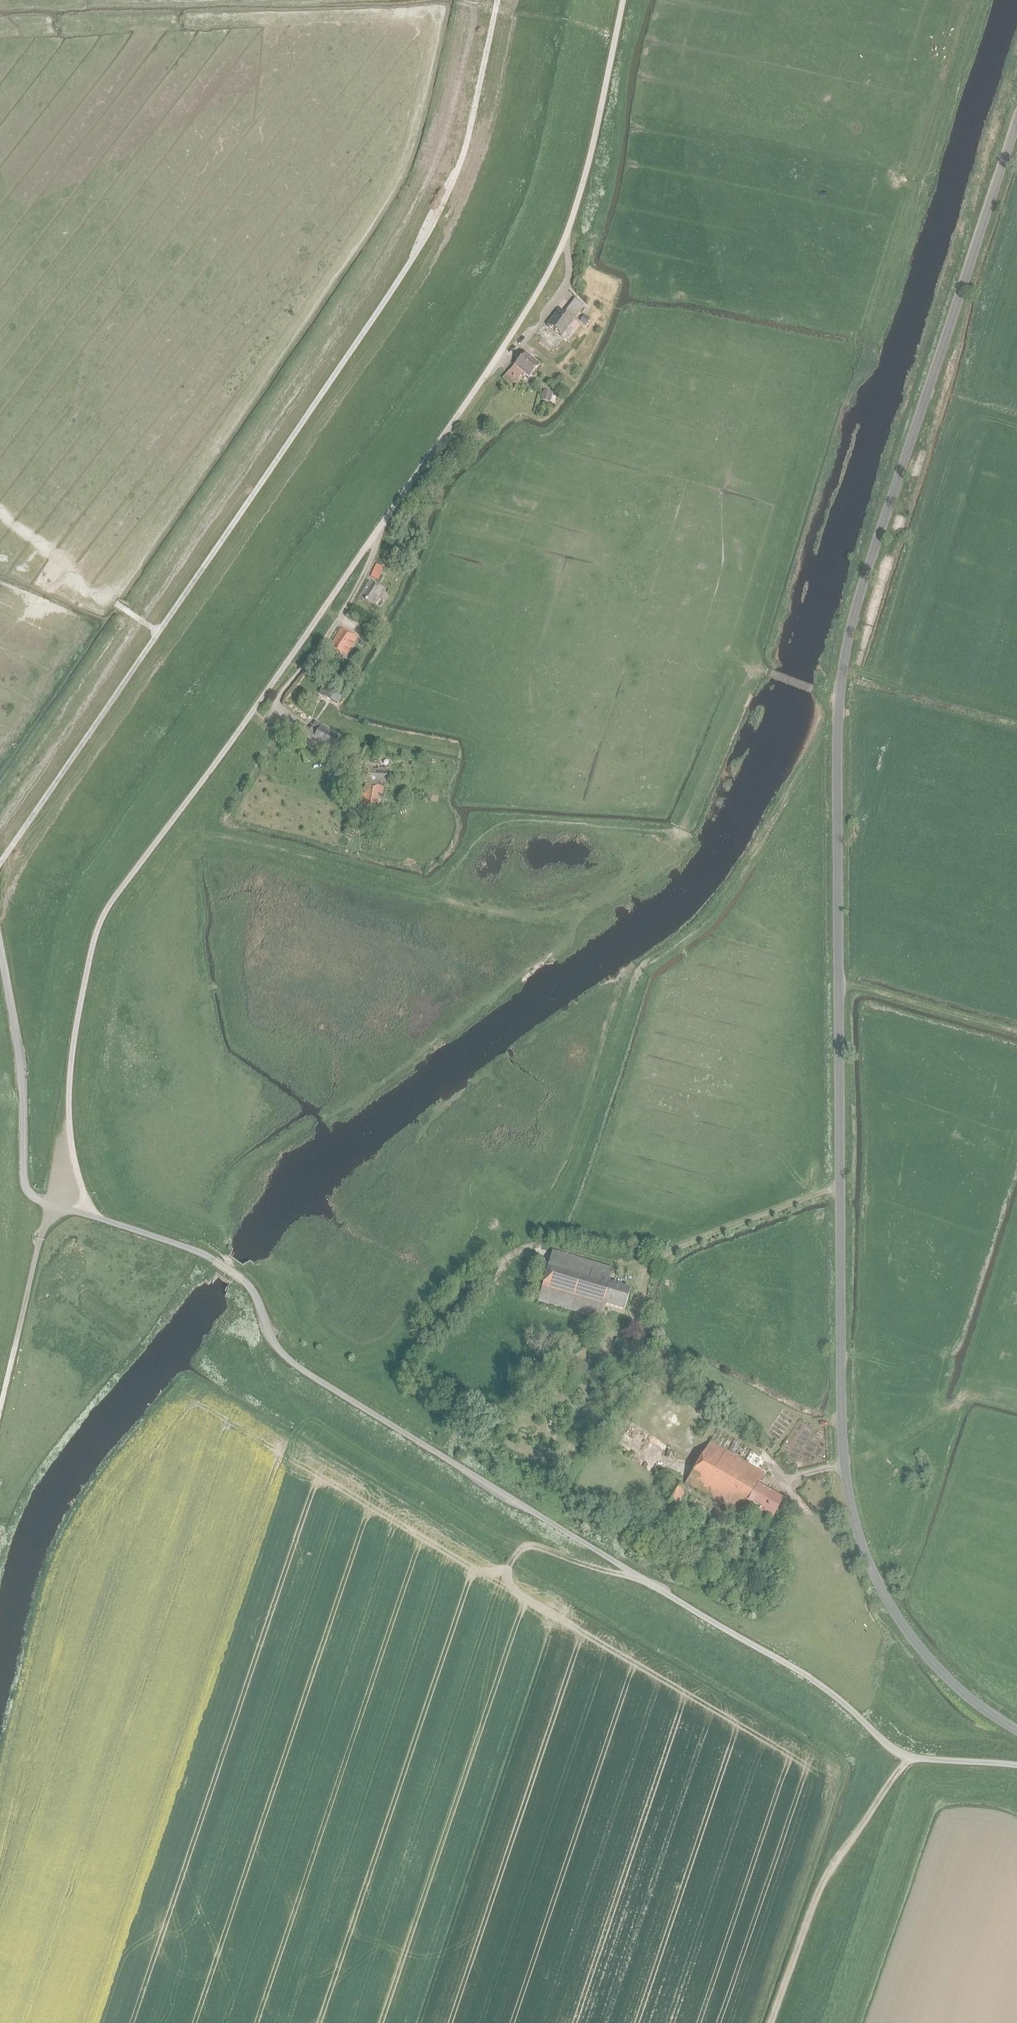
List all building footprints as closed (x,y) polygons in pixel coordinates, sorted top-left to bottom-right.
[(580,307),(572,300),(563,311),(572,318),(580,307)] [(569,322),(554,311),(543,326),(557,337),(569,322)] [(587,338),(580,345),(587,352),(594,345),(587,338)] [(537,365),(522,352),(510,365),(511,366),(519,373),(526,378),(537,365)] [(519,373),(511,366),(500,380),(508,386),(519,373)] [(551,393),(542,390),(538,400),(548,403),(551,393)] [(382,567),(374,564),(368,576),(376,580),(382,567)] [(369,578),(359,596),(381,609),(391,591),(369,578)] [(356,638),(339,628),(329,644),(346,654),(356,638)] [(340,733),(317,719),(306,736),(329,750),(340,733)] [(368,785),(382,786),(384,771),(374,770),(374,771),(363,770),(362,782),(368,783),(368,785)] [(357,809),(372,810),(374,795),(379,796),(380,788),(360,786),(357,809)] [(601,1307),(622,1313),(629,1290),(607,1284),(611,1270),(550,1253),(537,1303),(597,1320),(601,1307)] [(746,1506),(769,1519),(780,1501),(756,1487),(764,1474),(709,1443),(685,1485),(740,1516),(746,1506)] [(673,1509),(685,1490),(671,1482),(659,1501),(673,1509)]
